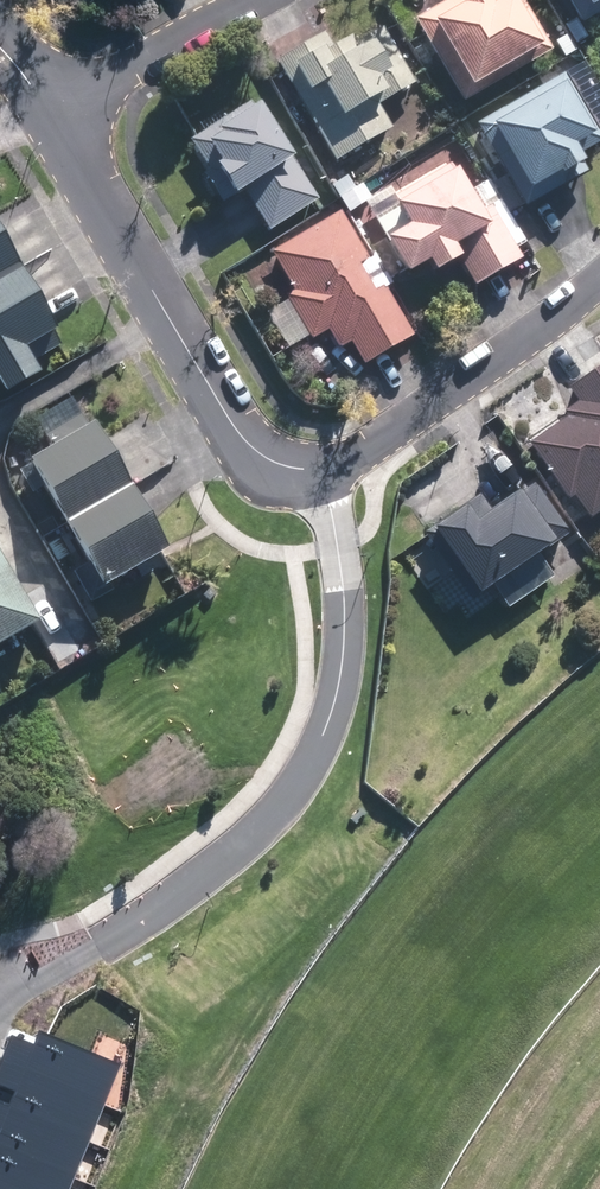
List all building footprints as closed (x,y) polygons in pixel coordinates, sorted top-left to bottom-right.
[(550,54),(520,0),(489,0),(484,2),(483,0),(449,0),(413,21),(461,105),(550,54)] [(599,14),(599,0),(564,0),(579,26),(599,14)] [(573,23),(563,28),(574,47),(584,41),(573,23)] [(275,64),(334,165),(389,132),(375,108),(411,85),(380,32),(357,46),(352,37),(331,50),(322,36),(275,64)] [(567,37),(554,45),(564,61),(576,53),(567,37)] [(476,127),(523,209),(583,175),(574,159),(599,143),(563,78),(476,127)] [(583,102),(599,129),(599,102),(595,94),(583,102)] [(267,234),(317,203),(254,102),(187,143),(203,169),(199,171),(220,206),(241,193),(267,234)] [(382,242),(403,278),(426,265),(432,275),(458,260),(474,288),(519,261),(490,210),(478,217),(450,167),(389,202),(405,229),(382,242)] [(345,179),(332,188),(340,200),(353,192),(345,179)] [(498,203),(488,186),(479,192),(489,209),(498,203)] [(361,187),(340,200),(348,214),(369,202),(361,187)] [(366,259),(339,213),(270,254),(292,293),(284,298),(310,343),(326,332),(337,352),(349,345),(363,368),(413,338),(383,287),(371,294),(355,266),(366,259)] [(15,269),(0,242),(0,278),(15,269)] [(51,331),(15,269),(0,278),(0,361),(14,353),(22,367),(58,346),(50,332),(51,331)] [(568,391),(577,404),(562,414),(565,420),(528,444),(566,502),(571,498),(587,521),(599,512),(599,369),(568,391)] [(61,526),(126,488),(89,424),(84,426),(78,415),(43,435),(49,447),(24,461),(61,526)] [(486,586),(573,526),(539,478),(524,488),(521,484),(495,502),(484,488),(439,519),(486,586)] [(126,488),(61,526),(97,587),(162,550),(126,488)] [(35,625),(0,566),(0,645),(35,625)] [(20,1065),(99,1097),(114,1061),(35,1029),(20,1065)] [(6,1102),(85,1133),(99,1097),(20,1065),(6,1102)] [(70,1169),(85,1133),(6,1102),(0,1116),(0,1141),(70,1169)] [(14,1188),(62,1188),(70,1169),(0,1141),(0,1183),(14,1188)]
